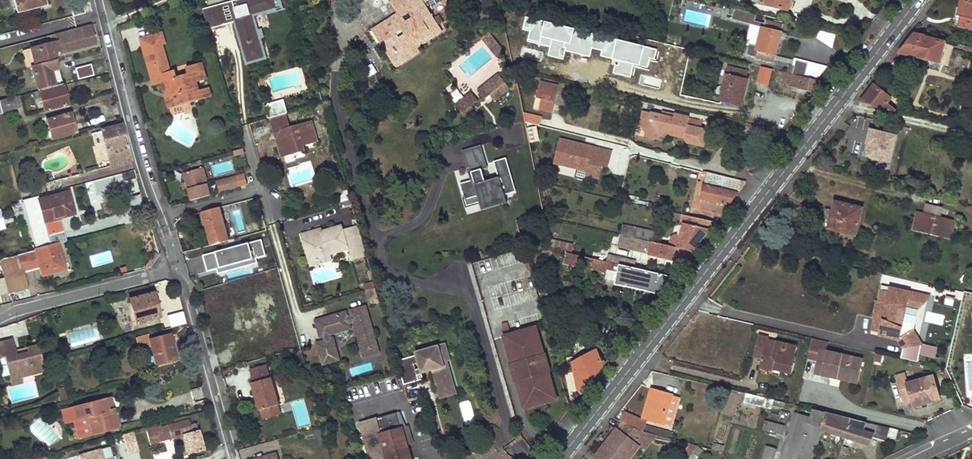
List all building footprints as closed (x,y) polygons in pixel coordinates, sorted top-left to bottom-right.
[(16,7),(17,13),(27,10),(26,7),(41,3),(41,0),(14,0),(16,7)] [(44,0),(41,0),(41,3),(26,7),(27,10),(46,6),(44,0)] [(235,19),(236,21),(247,60),(252,59),(252,61),(261,59),(260,57),(263,56),(263,55),(259,39),(262,38),(260,31),(256,32),(251,15),(269,10),(269,12),(276,10),(275,8),(281,6),(280,0),(248,0),(238,3),(238,5),(236,5),(237,8),(234,8),(237,19),(235,19)] [(394,3),(403,18),(410,14),(414,21),(402,29),(396,20),(383,29),(388,37),(382,41),(388,50),(386,51),(391,60),(393,58),(396,62),(415,50),(413,46),(438,30),(436,27),(438,27),(431,16),(430,17),(422,5),(428,1),(430,0),(399,0),(394,3)] [(790,0),(762,0),(761,4),(788,10),(790,0)] [(962,0),(958,16),(961,16),(958,27),(971,30),(971,3),(962,0)] [(238,3),(237,1),(219,7),(224,24),(236,21),(235,19),(237,19),(234,8),(237,8),(236,5),(238,5),(238,3)] [(219,7),(203,11),(209,28),(224,24),(219,7)] [(73,17),(85,13),(83,8),(72,11),(73,17)] [(731,14),(749,18),(751,13),(745,12),(732,9),(731,14)] [(438,16),(433,19),(437,26),(443,23),(438,16)] [(765,20),(756,58),(774,63),(776,56),(777,56),(782,32),(783,25),(765,20)] [(31,48),(35,65),(56,59),(55,52),(59,51),(60,53),(96,44),(91,25),(55,34),(57,42),(31,48)] [(655,42),(529,26),(526,45),(545,47),(544,56),(613,65),(652,70),(655,42)] [(383,29),(377,33),(382,41),(388,37),(383,29)] [(162,33),(154,35),(157,47),(160,46),(165,45),(162,33)] [(489,43),(494,39),(489,33),(484,37),(489,43)] [(939,63),(944,42),(924,37),(925,35),(915,33),(900,53),(939,63)] [(154,35),(140,40),(145,54),(146,54),(160,50),(161,49),(160,46),(157,47),(154,35)] [(489,43),(484,37),(482,39),(497,56),(504,51),(494,39),(489,43)] [(161,49),(160,50),(163,60),(151,72),(146,54),(145,54),(151,77),(160,75),(168,73),(161,49)] [(160,50),(146,54),(151,72),(163,60),(160,50)] [(734,54),(733,60),(743,63),(745,57),(734,54)] [(777,56),(775,63),(789,67),(788,71),(821,79),(824,68),(777,56)] [(32,66),(38,90),(56,85),(52,72),(59,69),(56,59),(35,65),(32,66)] [(174,108),(207,98),(205,90),(199,91),(196,83),(206,80),(202,63),(186,68),(188,74),(178,78),(176,71),(168,73),(160,75),(162,84),(165,93),(170,92),(174,108)] [(91,65),(75,69),(78,80),(94,76),(91,65)] [(740,106),(747,80),(745,80),(746,72),(728,68),(720,101),(740,106)] [(768,82),(770,70),(762,68),(759,80),(768,82)] [(52,72),(56,85),(63,83),(59,69),(52,72)] [(779,71),(776,82),(817,92),(824,82),(779,71)] [(256,78),(260,89),(267,87),(265,80),(272,77),(271,74),(256,78)] [(160,75),(151,77),(154,86),(162,84),(160,75)] [(495,98),(508,88),(498,75),(478,92),(485,99),(491,94),(495,98)] [(56,85),(38,90),(44,112),(69,104),(63,83),(56,85)] [(874,85),(872,88),(887,100),(880,109),(894,112),(895,110),(887,104),(891,98),(874,85)] [(880,109),(887,100),(872,88),(860,104),(880,109)] [(535,90),(533,98),(538,99),(536,110),(548,112),(552,93),(535,90)] [(165,93),(169,109),(174,108),(170,92),(165,93)] [(477,102),(471,93),(456,105),(466,117),(474,111),(471,107),(477,102)] [(14,108),(12,98),(0,101),(0,112),(14,108)] [(487,112),(485,125),(499,127),(503,102),(484,99),(482,112),(487,112)] [(285,114),(288,113),(284,100),(272,103),(271,100),(263,102),(268,119),(271,118),(285,114)] [(651,113),(644,111),(641,125),(649,119),(651,113)] [(688,143),(704,147),(707,135),(703,129),(688,126),(689,118),(663,112),(662,115),(651,113),(649,119),(641,125),(646,134),(655,128),(660,137),(667,138),(668,135),(669,132),(676,133),(675,136),(685,139),(688,143)] [(71,113),(46,120),(52,140),(76,133),(71,113)] [(271,118),(276,139),(282,137),(280,132),(290,129),(285,114),(271,118)] [(538,125),(540,117),(528,114),(526,121),(538,125)] [(282,137),(276,139),(282,157),(295,153),(293,148),(304,145),(317,141),(312,122),(290,129),(280,132),(282,137)] [(111,167),(132,160),(122,124),(101,130),(111,167)] [(646,134),(646,137),(659,140),(660,137),(655,128),(646,134)] [(870,130),(868,139),(870,140),(869,145),(867,151),(867,152),(867,153),(867,154),(868,155),(868,156),(869,156),(869,157),(870,158),(871,158),(872,159),(890,163),(897,136),(870,130)] [(599,177),(601,167),(609,169),(612,150),(558,139),(552,167),(599,177)] [(517,195),(506,157),(488,163),(483,145),(462,151),(470,179),(459,183),(466,207),(480,203),(482,209),(506,202),(505,198),(517,195)] [(204,168),(183,173),(191,201),(211,196),(204,168)] [(124,182),(137,178),(134,170),(121,173),(124,182)] [(707,174),(704,184),(701,183),(698,182),(693,208),(699,209),(721,215),(746,183),(745,182),(707,174)] [(236,177),(217,182),(220,192),(239,187),(236,177)] [(22,201),(36,250),(51,246),(45,222),(53,220),(53,219),(74,213),(69,192),(38,200),(37,197),(22,201)] [(341,199),(342,202),(350,200),(348,192),(345,192),(341,199)] [(835,202),(828,229),(855,235),(862,208),(835,202)] [(202,212),(211,246),(229,241),(220,208),(202,212)] [(917,213),(913,229),(920,230),(924,215),(917,213)] [(670,243),(669,246),(692,251),(715,222),(683,215),(681,223),(684,224),(679,245),(670,243)] [(924,215),(920,230),(944,236),(947,220),(924,215)] [(955,222),(947,220),(944,236),(951,238),(955,222)] [(550,232),(559,234),(561,225),(551,223),(550,232)] [(623,225),(620,235),(635,238),(651,242),(654,243),(656,233),(623,225)] [(322,234),(303,240),(309,261),(328,255),(348,250),(351,260),(366,256),(358,227),(343,231),(342,226),(321,232),(322,234)] [(303,240),(322,234),(321,232),(321,230),(302,235),(303,240)] [(635,238),(621,235),(618,245),(633,249),(635,238)] [(635,238),(633,249),(650,253),(649,254),(684,262),(692,251),(669,246),(654,243),(651,242),(635,238)] [(551,240),(549,247),(571,251),(573,244),(551,240)] [(263,242),(203,254),(208,275),(227,271),(229,278),(269,269),(263,242)] [(36,250),(27,252),(30,263),(38,261),(40,266),(42,275),(65,269),(58,244),(51,246),(36,250)] [(553,259),(551,250),(550,250),(543,251),(544,261),(553,259)] [(31,268),(40,266),(38,261),(30,263),(27,252),(17,255),(21,271),(31,268)] [(148,263),(152,266),(159,256),(155,253),(148,263)] [(564,254),(563,266),(577,267),(578,255),(564,254)] [(17,255),(1,260),(10,294),(26,289),(21,271),(17,255)] [(328,255),(309,261),(311,266),(330,261),(328,255)] [(608,255),(607,262),(609,263),(619,265),(634,268),(636,262),(608,255)] [(594,259),(592,269),(607,272),(607,270),(609,263),(607,262),(594,259)] [(609,263),(607,270),(618,272),(619,265),(609,263)] [(619,265),(618,272),(616,283),(617,284),(660,293),(673,277),(634,268),(619,265)] [(380,303),(376,288),(366,291),(370,306),(380,303)] [(915,330),(911,324),(907,326),(903,329),(902,327),(911,308),(915,309),(921,312),(929,298),(890,289),(888,293),(880,292),(878,302),(882,303),(878,320),(874,319),(872,330),(880,332),(880,336),(898,340),(903,348),(901,358),(918,362),(922,345),(913,331),(915,330)] [(153,293),(130,299),(137,324),(160,318),(159,313),(162,312),(159,301),(156,301),(153,293)] [(109,302),(123,299),(122,294),(107,298),(109,302)] [(364,357),(379,353),(375,339),(374,339),(372,334),(373,334),(366,308),(351,312),(353,317),(348,318),(346,313),(317,321),(321,338),(324,337),(326,342),(318,344),(321,357),(337,353),(333,339),(331,340),(330,335),(351,329),(349,324),(354,322),(359,338),(360,338),(361,343),(360,343),(364,357)] [(915,309),(911,308),(902,327),(903,329),(907,326),(915,309)] [(536,327),(503,337),(511,363),(522,360),(525,370),(514,373),(524,409),(557,400),(536,327)] [(148,334),(135,338),(137,345),(149,341),(153,355),(156,366),(177,360),(170,333),(150,339),(148,334)] [(759,336),(754,356),(762,358),(760,367),(760,368),(773,371),(778,372),(779,369),(780,370),(780,371),(792,374),(794,363),(793,363),(797,347),(776,342),(775,347),(767,345),(768,340),(769,339),(759,336)] [(44,371),(37,345),(26,347),(27,352),(16,355),(15,350),(12,339),(0,342),(0,357),(4,356),(10,378),(20,375),(21,377),(44,371)] [(807,358),(817,360),(814,373),(821,375),(826,352),(828,342),(812,339),(807,358)] [(450,361),(446,345),(415,353),(416,356),(397,362),(401,376),(404,386),(423,380),(422,375),(432,372),(438,391),(450,388),(443,363),(447,362),(450,361)] [(573,404),(580,395),(603,366),(602,365),(596,351),(574,363),(576,373),(569,374),(567,374),(572,403),(573,404)] [(859,378),(863,360),(826,352),(821,375),(837,378),(838,374),(859,378)] [(324,364),(339,360),(337,353),(321,357),(324,364)] [(880,366),(883,356),(876,354),(874,365),(880,366)] [(153,355),(146,357),(149,368),(156,366),(153,355)] [(511,363),(510,364),(513,373),(514,373),(525,370),(522,360),(511,363)] [(573,361),(567,362),(569,374),(576,373),(574,363),(573,361)] [(457,395),(447,362),(443,363),(450,388),(438,391),(440,400),(457,395)] [(267,365),(250,370),(254,383),(252,383),(259,411),(261,410),(278,406),(280,405),(272,377),(271,378),(267,365)] [(858,383),(859,378),(838,374),(837,378),(858,383)] [(939,396),(933,377),(907,384),(904,374),(896,377),(904,404),(912,401),(913,408),(927,404),(926,400),(939,396)] [(10,378),(12,385),(22,382),(21,377),(20,375),(10,378)] [(652,390),(643,418),(663,424),(672,395),(652,390)] [(746,394),(744,402),(766,407),(765,412),(770,413),(772,405),(783,408),(785,403),(746,394)] [(663,424),(670,426),(679,397),(672,395),(663,424)] [(105,399),(108,411),(113,409),(110,398),(105,399)] [(93,434),(118,427),(113,409),(108,411),(105,399),(74,408),(77,420),(88,417),(93,434)] [(278,406),(261,410),(264,418),(280,414),(278,406)] [(70,409),(78,438),(93,434),(88,417),(77,420),(74,408),(70,409)] [(810,417),(798,458),(810,458),(818,431),(821,430),(845,437),(851,419),(851,418),(813,409),(810,417)] [(652,434),(653,429),(644,427),(644,425),(646,422),(625,413),(621,421),(623,422),(640,430),(649,433),(652,434)] [(810,417),(795,413),(782,458),(798,458),(810,417)] [(851,419),(845,437),(870,445),(873,438),(886,442),(887,436),(894,438),(896,429),(889,428),(867,423),(867,424),(851,419)] [(183,435),(188,455),(204,451),(196,423),(190,425),(189,420),(161,428),(161,425),(147,428),(148,434),(151,443),(151,444),(183,435)] [(781,435),(783,425),(764,421),(762,431),(781,435)] [(595,458),(596,458),(629,458),(639,445),(649,433),(640,430),(623,422),(595,458)] [(393,423),(385,425),(387,432),(395,430),(393,423)] [(376,458),(411,458),(407,445),(413,443),(408,426),(395,430),(387,432),(385,425),(367,430),(376,458)] [(656,435),(667,438),(669,432),(644,425),(644,427),(653,429),(652,434),(656,435)] [(652,434),(649,433),(639,445),(645,450),(656,435),(652,434)] [(148,434),(134,438),(137,447),(151,443),(148,434)] [(684,452),(690,457),(698,446),(699,446),(691,444),(684,452)] [(122,447),(126,458),(133,458),(136,458),(134,451),(128,453),(127,446),(122,447)] [(776,449),(766,446),(762,458),(773,458),(776,449)] [(79,456),(80,458),(106,458),(113,457),(110,447),(79,456)]
